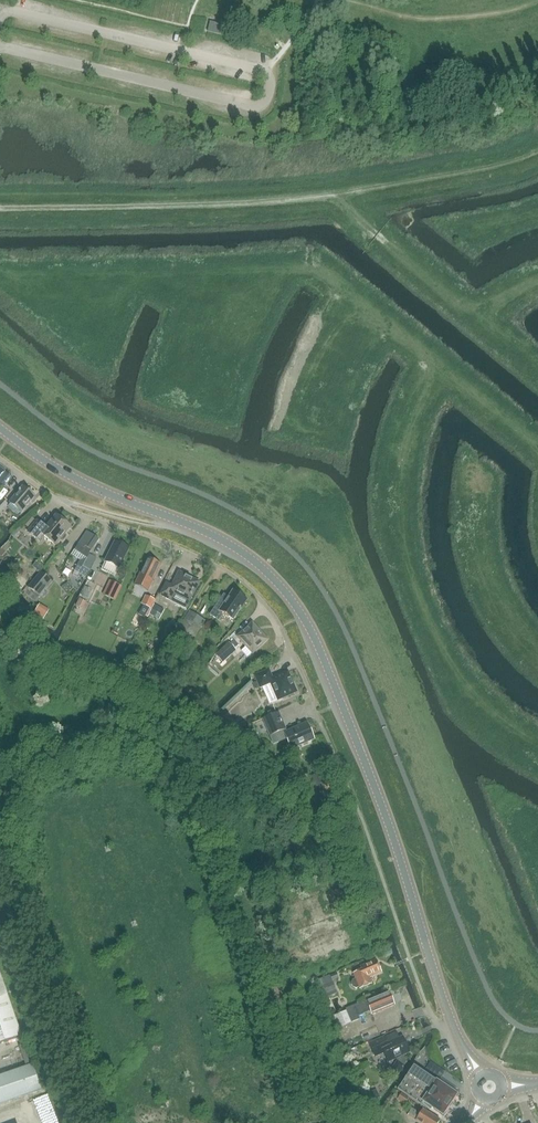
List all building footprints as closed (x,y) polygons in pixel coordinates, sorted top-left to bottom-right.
[(210,22),(208,32),(226,36),(228,27),(210,22)] [(4,487),(12,477),(0,468),(0,484),(4,487)] [(21,513),(35,497),(23,487),(10,503),(21,513)] [(8,505),(2,500),(1,502),(0,503),(0,515),(8,505)] [(56,545),(70,527),(56,516),(46,528),(37,521),(28,532),(40,541),(44,535),(56,545)] [(91,550),(99,539),(87,531),(78,545),(84,549),(86,547),(91,550)] [(115,542),(105,562),(119,569),(129,549),(115,542)] [(90,571),(96,558),(89,555),(83,567),(90,571)] [(148,592),(161,564),(148,558),(134,585),(148,592)] [(85,577),(89,571),(77,565),(74,570),(85,577)] [(39,597),(51,582),(40,573),(28,587),(39,597)] [(172,601),(176,593),(190,600),(199,583),(180,573),(173,586),(167,583),(161,595),(172,601)] [(121,586),(116,584),(111,581),(105,595),(115,600),(121,586)] [(219,598),(209,613),(217,619),(223,614),(232,621),(247,601),(245,600),(246,598),(240,594),(239,596),(233,591),(228,598),(226,596),(223,601),(219,598)] [(149,597),(144,606),(150,608),(151,609),(153,604),(155,600),(149,597)] [(165,610),(155,604),(149,613),(159,619),(165,610)] [(43,620),(49,612),(39,605),(34,613),(43,620)] [(145,616),(150,608),(144,606),(144,605),(139,615),(145,618),(145,616)] [(190,611),(182,623),(196,633),(204,620),(190,611)] [(267,640),(252,624),(237,637),(246,647),(240,652),(246,658),(252,653),(267,640)] [(228,644),(216,655),(222,662),(235,651),(233,650),(239,644),(236,641),(230,646),(228,644)] [(269,670),(254,676),(260,689),(270,685),(271,686),(267,687),(273,702),(276,700),(277,701),(296,692),(288,672),(272,678),(269,670)] [(270,737),(284,731),(280,722),(282,721),(278,712),(262,719),(270,737)] [(291,750),(314,740),(306,723),(284,733),(291,750)] [(316,773),(311,775),(316,785),(321,783),(316,773)] [(369,977),(381,972),(376,960),(360,967),(361,970),(353,973),(359,988),(372,983),(369,977)] [(332,980),(338,978),(336,973),(318,980),(321,988),(322,987),(325,995),(337,990),(332,980)] [(0,974),(0,1043),(0,1044),(21,1036),(0,974)] [(389,992),(366,1002),(346,1010),(350,1020),(359,1017),(357,1013),(369,1007),(371,1013),(377,1011),(378,1012),(394,1005),(389,992)] [(388,1061),(409,1051),(402,1037),(387,1044),(384,1037),(370,1044),(375,1056),(383,1052),(388,1061)] [(28,1043),(19,1046),(26,1066),(38,1062),(32,1045),(29,1046),(28,1043)] [(0,1076),(0,1104),(41,1089),(32,1064),(0,1076)] [(456,1095),(413,1066),(397,1089),(421,1105),(422,1103),(430,1109),(431,1107),(443,1115),(456,1095)] [(405,1105),(409,1099),(401,1093),(397,1099),(405,1105)] [(440,1120),(423,1109),(420,1114),(412,1109),(408,1114),(416,1119),(415,1120),(419,1122),(438,1122),(440,1120)]
